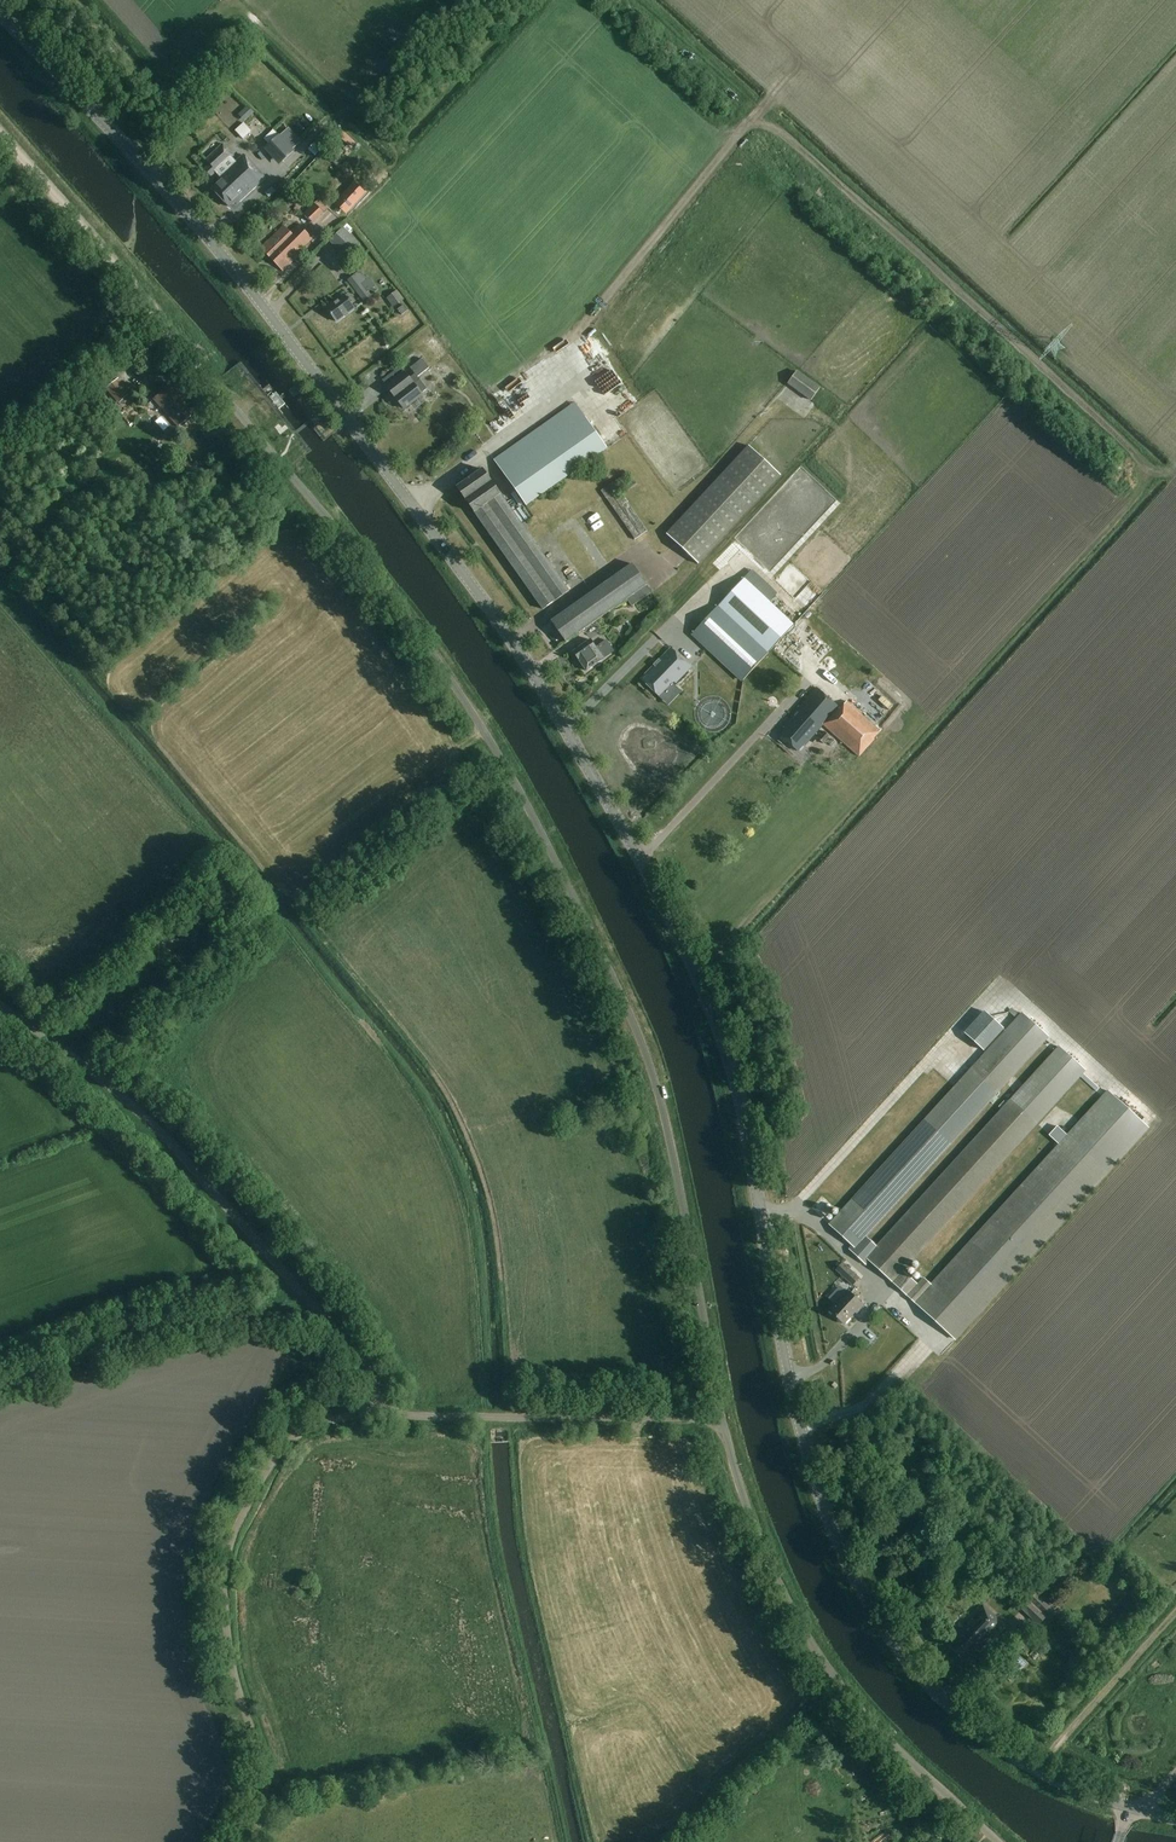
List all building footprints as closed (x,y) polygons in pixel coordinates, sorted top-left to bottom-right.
[(18,27),(10,33),(18,46),(27,40),(18,27)] [(239,115),(244,121),(254,113),(248,106),(239,115)] [(234,133),(225,143),(235,152),(244,142),(234,133)] [(302,144),(293,153),(279,140),(265,154),(287,175),(309,152),(302,144)] [(209,177),(232,156),(222,145),(205,161),(209,165),(203,170),(209,177)] [(339,159),(326,148),(322,152),(335,164),(339,159)] [(216,179),(218,181),(210,189),(227,207),(233,202),(235,204),(235,203),(236,204),(266,179),(245,155),(216,179)] [(316,226),(326,216),(315,204),(305,214),(316,226)] [(310,239),(297,225),(290,232),(284,225),(261,248),(282,270),(300,253),(298,251),(310,239)] [(346,229),(329,249),(350,268),(368,248),(346,229)] [(365,302),(377,293),(359,269),(347,278),(365,302)] [(393,307),(404,299),(397,291),(387,299),(393,307)] [(335,322),(353,309),(342,295),(325,308),(335,322)] [(400,316),(407,311),(403,306),(397,311),(400,316)] [(416,378),(428,368),(421,359),(409,369),(416,378)] [(598,360),(581,371),(613,421),(630,411),(598,360)] [(401,366),(382,381),(386,386),(385,387),(402,409),(427,391),(419,380),(414,384),(401,366)] [(817,404),(826,393),(821,390),(822,389),(798,372),(789,385),(812,402),(812,401),(817,404)] [(120,405),(133,394),(120,379),(107,390),(120,405)] [(179,426),(193,414),(180,399),(182,397),(171,384),(155,399),(179,426)] [(295,398),(302,393),(296,387),(290,392),(295,398)] [(576,403),(495,460),(527,506),(609,449),(576,403)] [(607,426),(613,442),(624,437),(619,422),(607,426)] [(489,455),(501,447),(495,439),(483,447),(489,455)] [(700,565),(782,476),(750,446),(667,535),(700,565)] [(542,609),(567,591),(480,470),(455,488),(542,609)] [(636,540),(648,532),(619,490),(634,479),(630,473),(603,492),(636,540)] [(591,539),(601,533),(592,520),(582,526),(591,539)] [(634,605),(652,592),(632,564),(550,622),(565,643),(629,598),(634,605)] [(743,682),(795,627),(769,602),(777,593),(753,570),(693,634),(743,682)] [(615,650),(607,640),(600,645),(595,649),(589,641),(572,654),(586,672),(603,660),(615,650)] [(676,683),(690,668),(670,648),(640,679),(659,697),(674,681),(676,683)] [(839,708),(816,687),(791,716),(782,727),(783,729),(778,735),(796,750),(803,743),(805,745),(822,725),(859,757),(873,740),(872,739),(880,730),(846,700),(839,708)] [(823,744),(830,737),(823,731),(817,739),(823,744)] [(869,1261),(894,1284),(904,1272),(1087,1072),(1061,1049),(878,1248),(866,1237),(1048,1037),(1023,1014),(974,1067),(830,1225),(852,1246),(849,1249),(866,1265),(869,1261)] [(918,1285),(904,1272),(894,1284),(956,1340),(1149,1129),(1107,1091),(931,1285),(924,1278),(918,1285)] [(853,1287),(860,1279),(844,1263),(837,1271),(853,1287)] [(857,1313),(864,1306),(848,1291),(829,1310),(844,1324),(855,1312),(857,1313)] [(1032,1592),(1020,1606),(1039,1623),(1051,1610),(1032,1592)] [(989,1646),(1007,1628),(982,1604),(961,1625),(965,1629),(951,1643),(966,1658),(983,1640),(989,1646)] [(1012,1682),(1029,1664),(1016,1652),(1000,1670),(1012,1682)]
